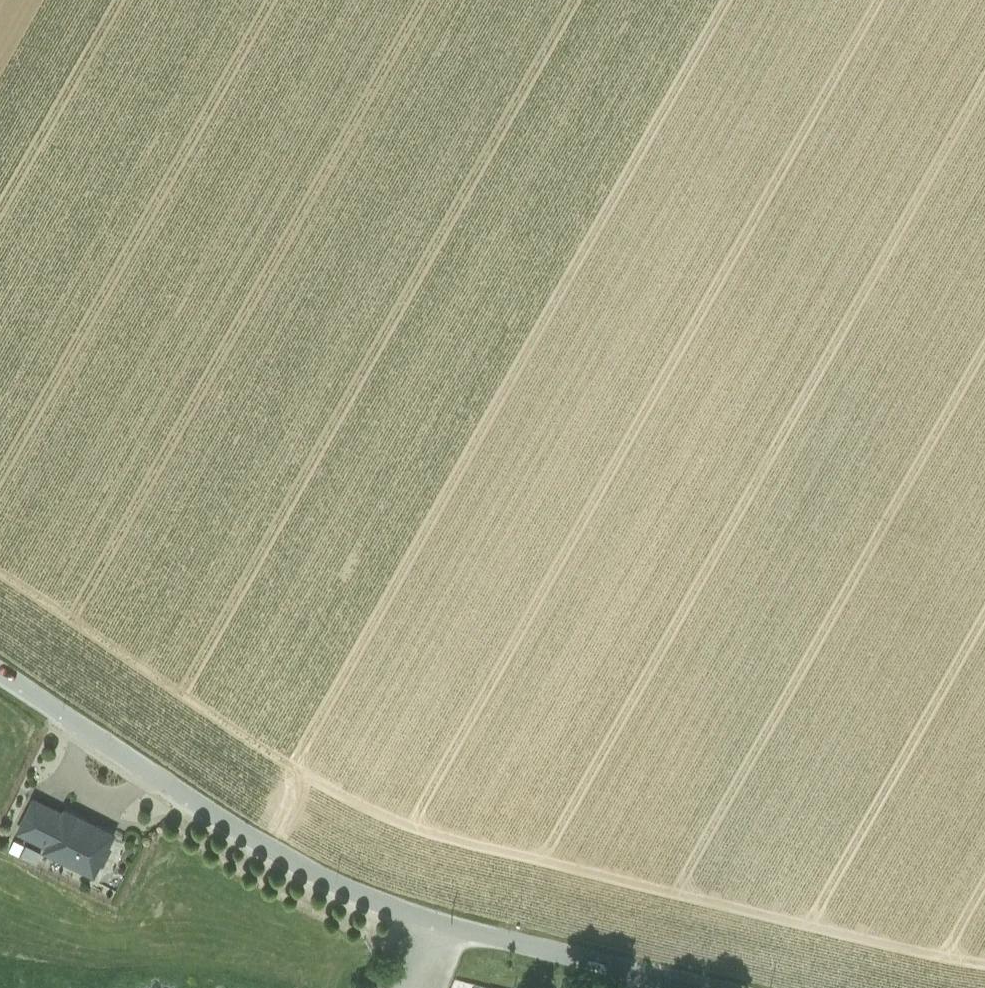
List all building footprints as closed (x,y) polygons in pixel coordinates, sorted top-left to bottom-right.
[(48,842),(64,810),(35,795),(19,827),(48,842)] [(115,829),(66,805),(64,810),(48,842),(46,846),(95,870),(115,829)] [(494,987),(459,973),(454,987),(493,987),(494,987)]
